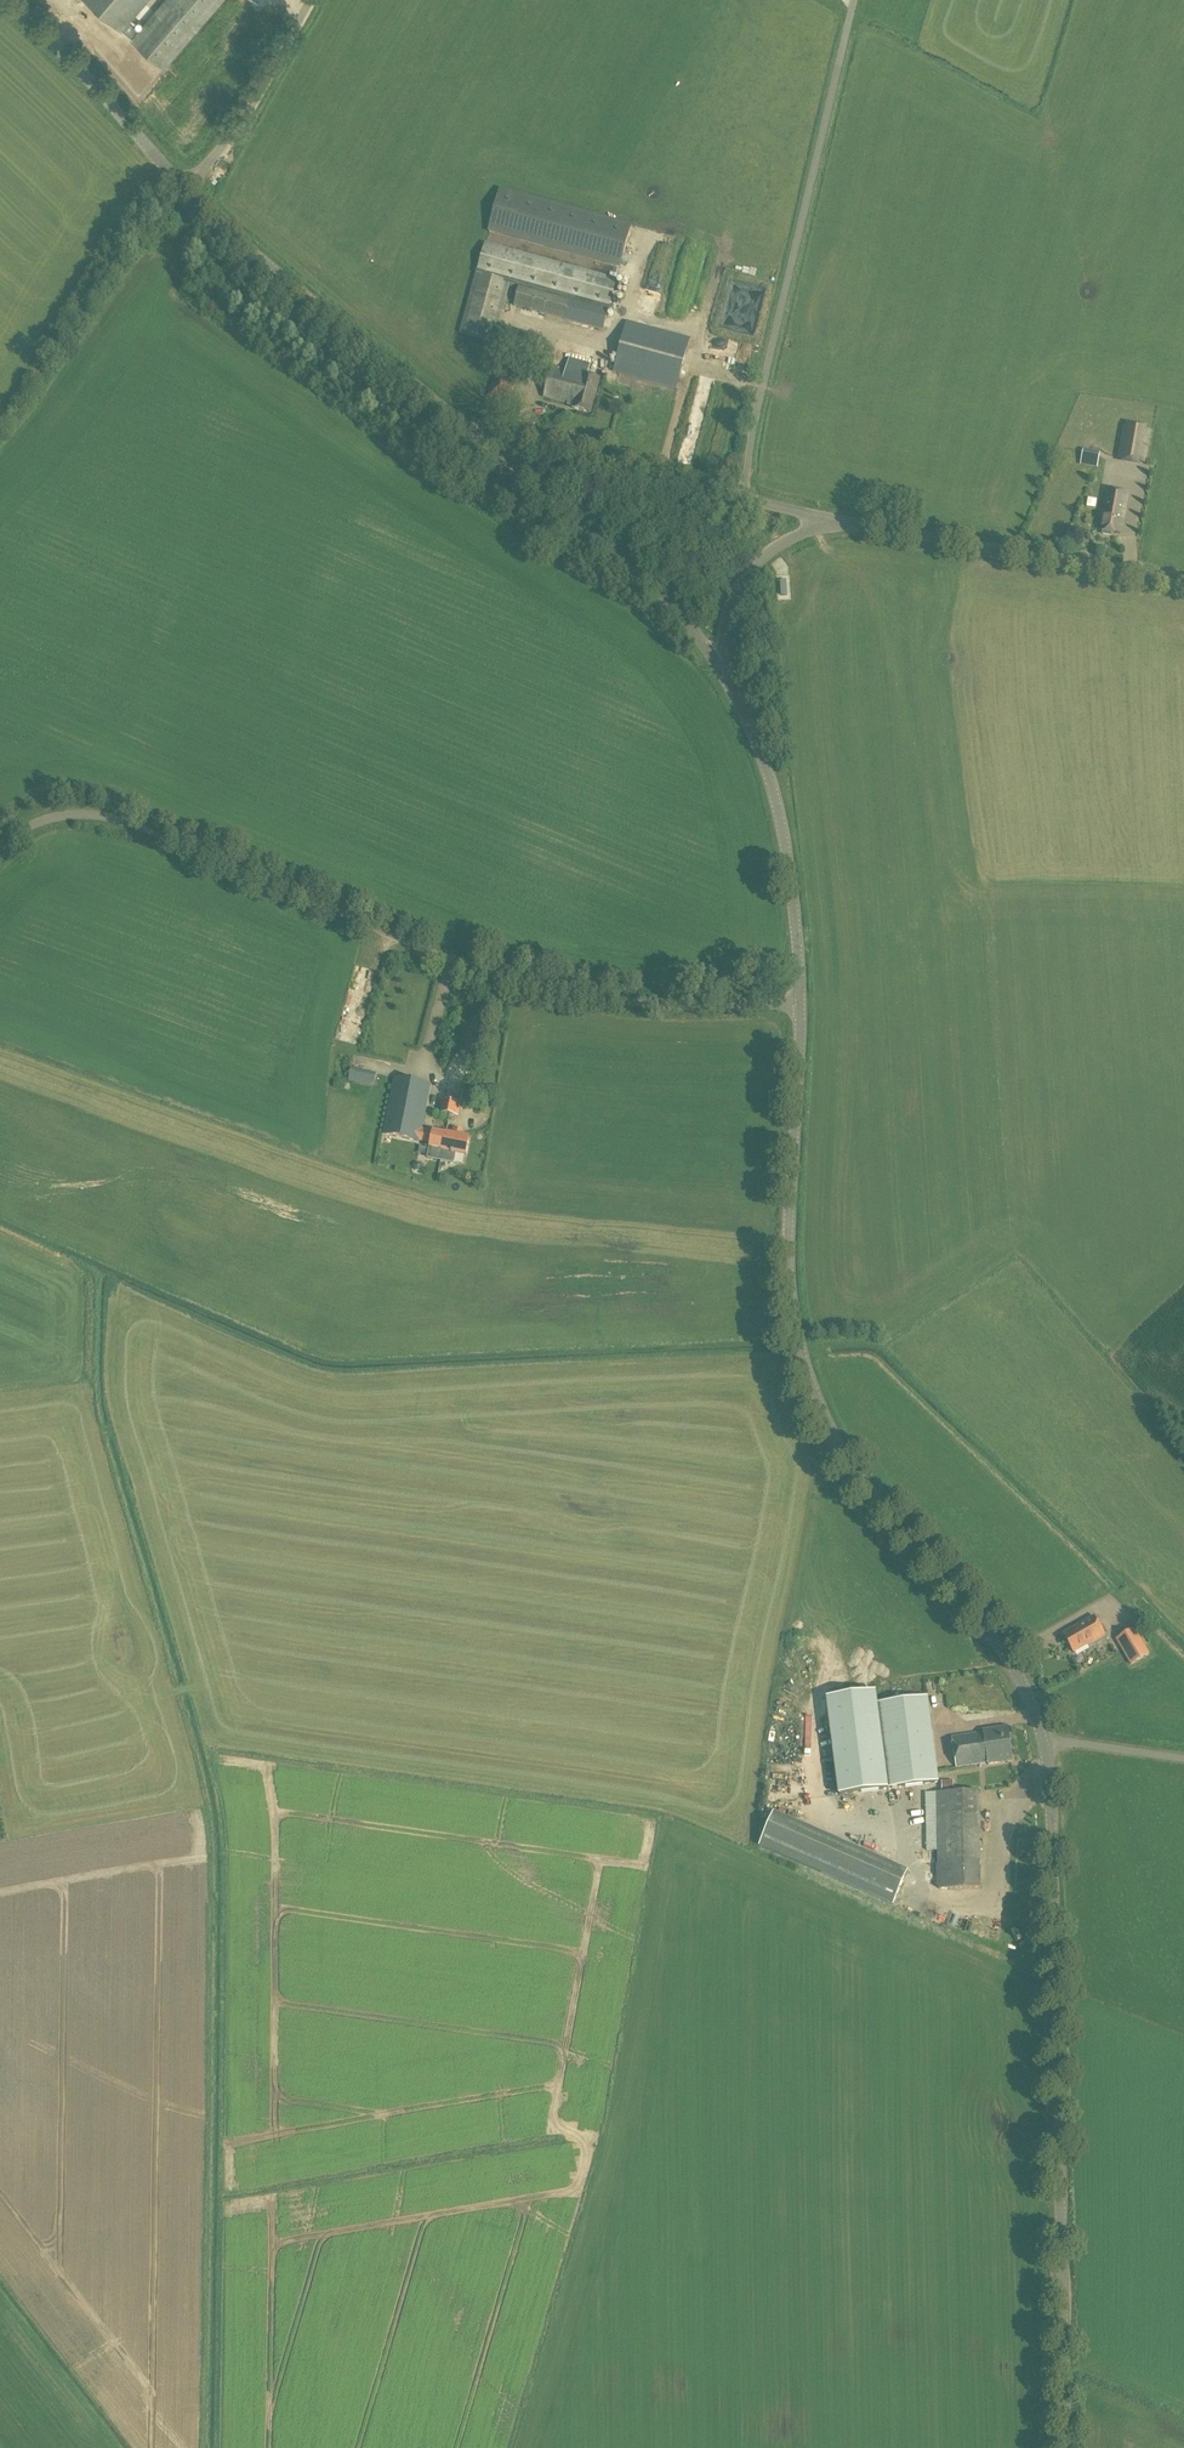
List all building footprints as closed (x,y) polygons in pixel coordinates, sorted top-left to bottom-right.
[(164,68),(223,0),(86,0),(164,68)] [(620,268),(632,224),(500,188),(488,232),(620,268)] [(616,280),(484,245),(477,272),(478,272),(477,275),(476,275),(461,333),(493,342),(509,283),(519,286),(514,306),(564,319),(603,330),(608,310),(616,280)] [(782,278),(783,267),(774,266),(773,277),(782,278)] [(677,388),(690,339),(627,322),(614,371),(677,388)] [(711,344),(716,358),(729,352),(724,339),(711,344)] [(731,340),(729,352),(740,354),(743,343),(731,340)] [(587,375),(590,364),(570,359),(567,373),(551,368),(543,397),(573,405),(572,408),(591,413),(600,379),(587,375)] [(497,373),(488,397),(509,405),(518,381),(500,374),(497,373)] [(1145,464),(1151,430),(1123,425),(1116,459),(1145,464)] [(1086,463),(1102,466),(1104,454),(1088,451),(1086,463)] [(1127,494),(1107,491),(1104,512),(1105,512),(1102,531),(1103,531),(1103,534),(1110,535),(1111,532),(1120,534),(1122,523),(1120,523),(1122,515),(1123,515),(1127,494)] [(763,529),(765,521),(757,519),(755,527),(763,529)] [(434,1001),(437,994),(408,984),(405,992),(434,1001)] [(374,1055),(392,1060),(397,1043),(380,1038),(374,1055)] [(375,1086),(377,1073),(351,1068),(348,1081),(356,1083),(375,1086)] [(391,1090),(382,1134),(420,1142),(420,1141),(431,1144),(430,1147),(428,1158),(453,1163),(455,1153),(466,1155),(469,1137),(461,1136),(463,1129),(455,1128),(453,1134),(446,1132),(446,1134),(433,1131),(433,1130),(423,1128),(431,1084),(394,1077),(391,1090)] [(443,1087),(438,1112),(459,1116),(464,1091),(443,1087)] [(1074,1652),(1105,1635),(1094,1616),(1063,1634),(1074,1652)] [(1134,1628),(1116,1638),(1131,1665),(1150,1654),(1134,1628)] [(795,1639),(796,1651),(811,1649),(810,1638),(795,1639)] [(877,1703),(876,1691),(826,1698),(839,1795),(939,1783),(937,1771),(928,1697),(877,1703)] [(988,1764),(1013,1761),(1008,1727),(983,1731),(951,1736),(956,1768),(988,1762),(988,1764)] [(941,1780),(941,1791),(954,1791),(953,1780),(941,1780)] [(981,1888),(979,1791),(925,1793),(926,1851),(937,1851),(937,1889),(981,1888)] [(778,1808),(761,1843),(896,1906),(910,1876),(903,1873),(906,1868),(833,1834),(778,1808)]
